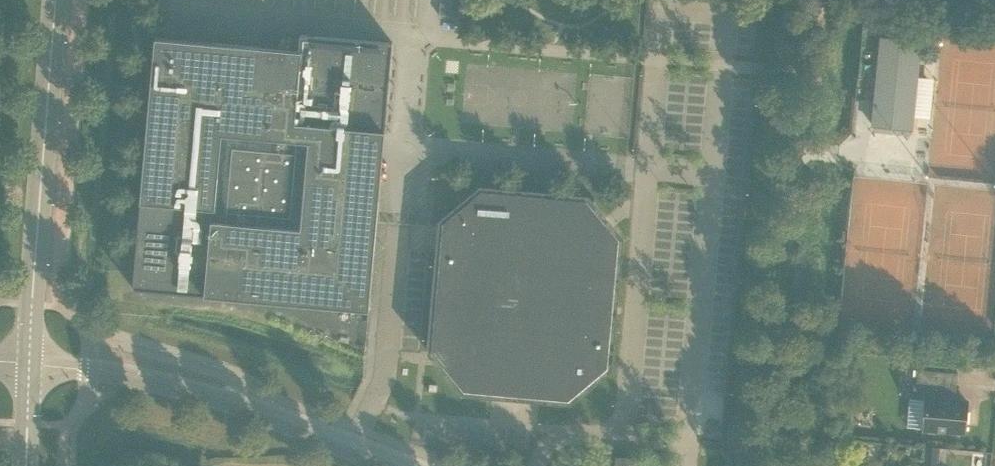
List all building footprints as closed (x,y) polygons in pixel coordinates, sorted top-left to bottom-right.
[(664,39),(680,40),(681,27),(665,25),(664,39)] [(301,34),(299,50),(156,38),(134,288),(370,309),(383,160),(374,159),(376,132),(385,133),(393,43),(301,34)] [(881,39),(873,124),(907,128),(908,117),(913,117),(916,78),(912,77),(915,42),(881,39)] [(553,207),(554,187),(461,180),(460,196),(433,194),(429,251),(478,255),(480,228),(501,230),(503,207),(520,208),(519,217),(528,217),(528,222),(535,223),(536,206),(553,207)] [(923,430),(965,433),(968,403),(955,402),(957,374),(918,371),(915,400),(925,401),(923,430)] [(939,447),(926,446),(924,465),(938,465),(939,447)]
